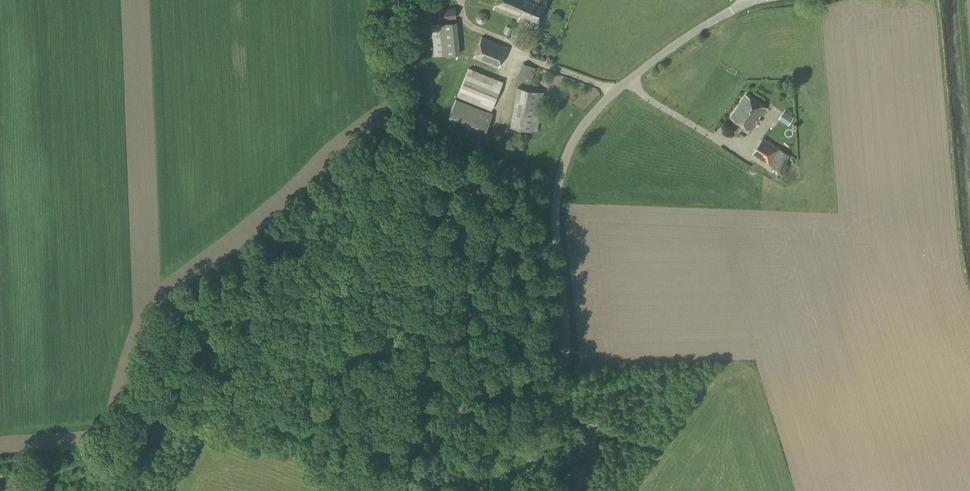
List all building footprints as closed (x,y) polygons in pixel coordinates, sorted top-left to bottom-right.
[(493,9),(518,19),(517,21),(535,28),(547,1),(545,0),(497,0),(493,9)] [(439,20),(455,18),(454,7),(438,9),(439,20)] [(481,25),(490,26),(491,19),(482,17),(481,25)] [(434,56),(459,53),(456,21),(430,24),(434,56)] [(498,68),(506,47),(481,36),(473,58),(498,68)] [(529,84),(535,68),(524,64),(518,80),(529,84)] [(491,110),(502,82),(468,68),(456,96),(491,110)] [(536,132),(543,92),(517,87),(509,127),(536,132)] [(751,131),(766,108),(746,95),(731,117),(751,131)] [(483,135),(492,113),(456,99),(447,120),(483,135)] [(791,114),(785,123),(788,125),(794,116),(791,114)] [(780,172),(791,155),(762,137),(752,153),(780,172)]
